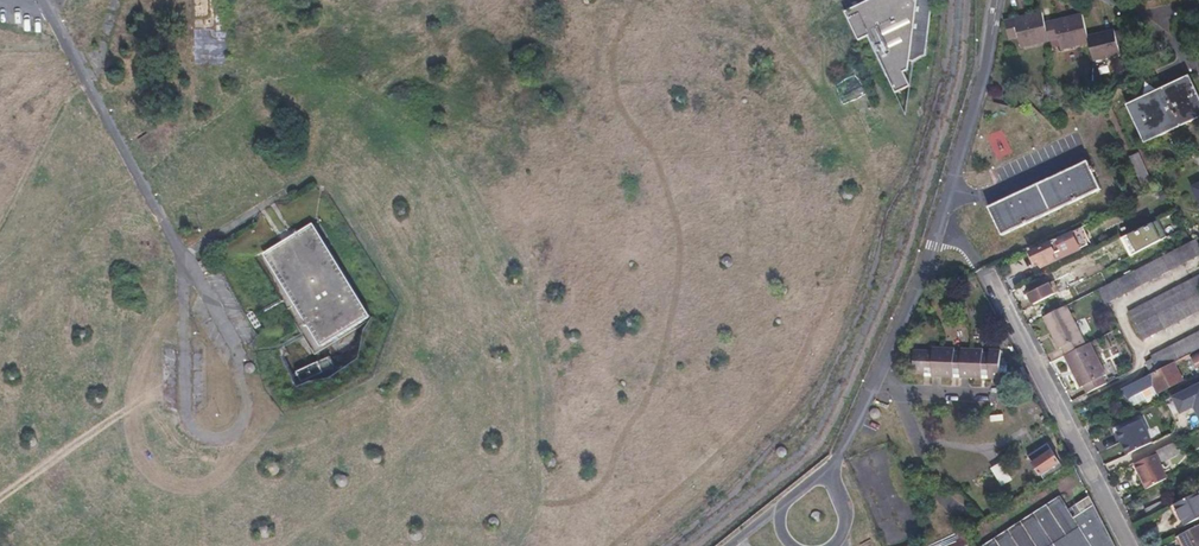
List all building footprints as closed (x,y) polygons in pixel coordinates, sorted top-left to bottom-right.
[(228,64),(225,0),(192,0),(193,20),(194,28),(195,66),(228,64)] [(845,12),(857,43),(869,38),(895,95),(912,87),(906,73),(910,70),(911,64),(927,56),(934,0),(869,0),(845,12)] [(1042,10),(1004,19),(1009,39),(1018,36),(1021,49),(1050,42),(1045,21),(1042,10)] [(1083,12),(1045,21),(1050,42),(1058,40),(1060,49),(1090,42),(1088,34),(1083,12)] [(1115,28),(1088,34),(1090,42),(1094,61),(1121,55),(1115,28)] [(766,56),(765,56),(763,56),(761,57),(760,58),(759,59),(758,61),(758,62),(758,64),(758,66),(759,67),(760,68),(762,69),(764,70),(765,70),(767,69),(769,69),(770,67),(771,66),(771,64),(771,62),(771,61),(770,59),(769,58),(768,57),(766,56)] [(1125,103),(1144,143),(1198,118),(1198,96),(1189,74),(1125,103)] [(683,94),(682,94),(680,94),(679,95),(678,95),(677,96),(676,98),(676,99),(676,100),(677,102),(677,103),(678,104),(679,104),(681,105),(682,105),(684,105),(685,104),(686,103),(687,102),(687,100),(687,99),(687,98),(686,96),(685,95),(684,95),(683,94)] [(161,100),(160,100),(159,100),(157,100),(156,101),(156,102),(155,103),(155,104),(155,105),(155,107),(156,108),(157,109),(158,109),(159,110),(160,110),(162,109),(163,109),(164,108),(164,107),(165,106),(165,104),(165,103),(164,102),(163,101),(162,100),(161,100)] [(799,127),(796,122),(791,125),(795,130),(799,127)] [(987,206),(1001,236),(1102,190),(1088,160),(987,206)] [(849,190),(847,189),(845,190),(844,191),(843,193),(842,194),(842,196),(843,198),(845,199),(847,200),(848,200),(850,199),(852,198),(852,196),(852,194),(852,192),(851,191),(849,190)] [(404,206),(402,206),(401,206),(400,207),(399,207),(398,208),(397,210),(397,211),(397,212),(397,214),(398,215),(399,216),(400,216),(402,217),(403,217),(404,216),(405,216),(406,215),(407,214),(407,212),(408,211),(407,210),(407,208),(406,207),(405,207),(404,206)] [(257,257),(313,349),(367,316),(311,224),(257,257)] [(1047,243),(1055,260),(1087,245),(1079,227),(1068,231),(1046,242),(1047,243)] [(1196,256),(1189,242),(1140,267),(1096,290),(1104,304),(1196,256)] [(1055,260),(1047,243),(1030,251),(1035,263),(1038,262),(1041,266),(1055,260)] [(728,256),(727,256),(726,256),(724,257),(723,258),(722,259),(722,260),(722,261),(722,263),(722,264),(723,265),(724,266),(725,267),(726,267),(728,267),(729,267),(730,266),(731,265),(732,264),(732,263),(732,261),(732,260),(732,259),(731,258),(730,257),(728,256)] [(1099,269),(1095,260),(1069,274),(1073,282),(1099,269)] [(1126,313),(1141,342),(1198,312),(1198,275),(1126,313)] [(1096,290),(1090,277),(1086,278),(1093,291),(1096,290)] [(1086,278),(1059,292),(1057,293),(1062,303),(1069,300),(1071,302),(1093,291),(1086,278)] [(1039,289),(1034,280),(1024,285),(1034,305),(1057,293),(1059,292),(1053,282),(1039,289)] [(784,285),(782,285),(781,285),(780,286),(779,286),(778,287),(777,288),(777,290),(777,291),(778,292),(778,293),(779,294),(780,295),(782,295),(783,295),(784,295),(785,294),(786,293),(787,292),(787,291),(787,290),(787,289),(787,287),(786,286),(785,286),(784,285)] [(558,289),(556,289),(555,289),(554,290),(553,291),(552,292),(551,293),(551,294),(551,295),(552,297),(552,298),(553,299),(554,299),(556,300),(557,300),(558,300),(559,299),(560,298),(561,297),(562,296),(562,294),(561,293),(561,292),(560,291),(559,290),(558,289)] [(1084,345),(1064,306),(1041,317),(1058,348),(1060,347),(1065,354),(1084,345)] [(633,318),(631,318),(630,318),(629,318),(628,319),(627,320),(626,321),(626,323),(626,324),(626,325),(627,327),(628,327),(629,328),(630,328),(632,328),(633,328),(634,327),(635,327),(636,325),(636,324),(637,323),(636,322),(636,320),(635,319),(634,319),(633,318)] [(84,330),(83,330),(82,330),(80,330),(79,331),(78,332),(78,333),(78,335),(78,336),(78,337),(79,339),(80,339),(81,340),(82,340),(84,340),(85,340),(86,340),(87,339),(88,338),(88,336),(88,335),(88,334),(88,332),(87,331),(86,331),(84,330)] [(1177,360),(1190,353),(1198,348),(1198,330),(1149,356),(1149,359),(1143,362),(1149,374),(1177,360)] [(576,331),(575,331),(573,331),(572,332),(571,332),(570,333),(569,335),(569,336),(569,338),(569,339),(570,340),(571,341),(572,342),(574,342),(575,342),(577,342),(578,341),(579,340),(580,339),(580,338),(580,336),(580,335),(579,334),(579,332),(577,332),(576,331)] [(173,342),(163,342),(163,357),(173,357),(173,342)] [(1104,374),(1088,343),(1084,345),(1065,354),(1063,355),(1080,387),(1082,386),(1086,393),(1105,383),(1102,376),(1104,374)] [(989,378),(1000,379),(1001,349),(990,349),(990,353),(983,352),(983,349),(961,348),(961,352),(955,351),(955,348),(933,347),(933,351),(914,350),(913,376),(925,376),(925,373),(932,373),(932,376),(954,377),(954,374),(960,374),(960,378),(982,378),(982,375),(989,375),(989,378)] [(501,353),(499,352),(498,353),(497,353),(496,354),(495,355),(494,356),(494,358),(494,359),(494,360),(495,361),(496,362),(497,363),(499,363),(500,363),(501,363),(503,362),(504,361),(504,360),(505,359),(505,358),(505,356),(504,355),(503,354),(502,353),(501,353)] [(1149,374),(1127,385),(1132,394),(1158,380),(1162,387),(1185,376),(1177,360),(1149,374)] [(252,363),(250,362),(249,363),(248,363),(247,364),(246,365),(245,366),(245,367),(245,369),(245,370),(246,371),(247,372),(248,373),(249,373),(251,373),(252,373),(253,372),(254,371),(255,370),(255,369),(256,368),(255,366),(255,365),(254,364),(253,363),(252,363)] [(15,372),(14,372),(12,372),(11,372),(10,373),(9,374),(8,375),(8,377),(8,378),(9,379),(9,381),(10,382),(12,382),(13,383),(14,383),(16,382),(17,382),(18,381),(19,379),(19,378),(19,377),(19,375),(18,374),(18,373),(16,372),(15,372)] [(1195,408),(1198,415),(1198,383),(1172,397),(1181,415),(1195,408)] [(411,390),(410,390),(409,390),(407,391),(406,391),(405,392),(405,394),(404,395),(404,396),(405,398),(406,399),(407,400),(408,401),(409,401),(411,401),(412,401),(413,400),(414,399),(415,398),(415,397),(415,395),(415,394),(415,393),(414,391),(413,391),(411,390)] [(99,393),(98,393),(96,393),(95,394),(94,394),(93,395),(93,397),(92,398),(93,399),(93,400),(94,401),(95,402),(96,403),(97,403),(98,403),(99,403),(101,402),(101,401),(102,400),(103,399),(103,398),(102,397),(102,395),(101,394),(100,394),(99,393)] [(877,408),(875,408),(874,408),(873,409),(872,409),(871,410),(870,412),(870,413),(870,414),(870,416),(871,417),(872,418),(873,418),(875,419),(876,419),(877,418),(878,418),(879,417),(880,416),(880,414),(881,413),(880,412),(880,410),(879,409),(878,409),(877,408)] [(1151,442),(1140,420),(1116,432),(1127,454),(1151,442)] [(34,437),(32,436),(31,437),(30,437),(29,438),(28,439),(27,440),(27,441),(27,443),(27,444),(28,445),(29,446),(30,447),(31,447),(33,447),(34,447),(35,446),(36,445),(37,444),(37,443),(38,441),(37,440),(37,439),(36,438),(35,437),(34,437)] [(495,440),(494,440),(492,440),(491,441),(490,441),(489,442),(488,444),(488,445),(488,447),(488,448),(489,449),(490,450),(491,451),(493,451),(494,451),(496,451),(497,450),(498,449),(499,448),(499,447),(499,445),(499,444),(498,443),(497,441),(496,441),(495,440)] [(1029,456),(1044,481),(1064,468),(1048,444),(1029,456)] [(1160,450),(1156,451),(1161,460),(1176,452),(1171,444),(1160,450)] [(784,447),(782,447),(781,447),(780,448),(779,449),(778,450),(777,451),(777,452),(777,453),(778,455),(778,456),(779,457),(780,457),(782,458),(783,458),(784,457),(785,457),(786,456),(787,455),(788,454),(788,452),(787,451),(787,450),(786,449),(785,448),(784,447)] [(379,453),(377,452),(374,453),(373,454),(372,456),(371,458),(372,461),(373,462),(375,463),(378,463),(380,462),(381,461),(382,459),(382,456),(381,454),(379,453)] [(1138,462),(1150,488),(1166,479),(1154,454),(1138,462)] [(553,456),(551,456),(549,456),(548,457),(546,459),(546,461),(546,463),(547,465),(548,466),(550,467),(552,467),(554,466),(556,465),(556,463),(557,461),(556,459),(555,457),(553,456)] [(275,462),(273,462),(271,462),(269,462),(268,463),(267,465),(266,467),(265,468),(266,470),(266,472),(267,473),(268,475),(270,476),(272,476),(274,476),(275,476),(277,475),(278,474),(279,472),(280,470),(280,468),(280,467),(279,465),(278,464),(276,462),(275,462)] [(986,472),(996,488),(1012,478),(1002,462),(986,472)] [(344,475),(343,475),(341,475),(340,476),(338,477),(337,478),(337,479),(336,481),(336,482),(337,484),(338,485),(339,486),(340,487),(342,487),(343,487),(345,487),(346,486),(347,485),(348,484),(348,482),(349,481),(348,479),(348,478),(347,477),(345,476),(344,475)] [(1174,505),(1185,525),(1198,518),(1198,492),(1174,505)] [(982,545),(1115,545),(1089,496),(1072,507),(1078,516),(1074,518),(1060,496),(982,545)] [(1144,510),(1148,518),(1166,508),(1162,501),(1144,510)] [(820,512),(817,511),(813,512),(811,515),(812,519),(815,521),(819,521),(821,519),(822,516),(820,512)] [(495,517),(494,517),(492,517),(491,518),(490,518),(489,519),(489,521),(488,522),(488,523),(489,524),(490,526),(491,527),(492,527),(493,528),(494,528),(496,527),(497,527),(498,526),(498,525),(499,523),(499,522),(499,521),(498,520),(497,519),(496,518),(495,517)] [(267,525),(265,525),(263,525),(262,526),(260,527),(259,528),(259,530),(258,531),(258,533),(259,535),(260,536),(261,537),(262,538),(264,538),(266,538),(267,538),(269,537),(270,536),(271,535),(272,533),(272,531),(271,530),(271,528),(270,527),(268,526),(267,525)] [(1179,535),(1185,545),(1198,545),(1198,525),(1179,535)] [(418,529),(416,529),(415,529),(413,529),(412,530),(411,532),(410,533),(410,535),(410,536),(410,538),(411,539),(412,540),(414,541),(415,541),(417,541),(419,541),(420,540),(421,539),(422,538),(423,536),(423,535),(422,533),(422,532),(421,530),(419,529),(418,529)]
